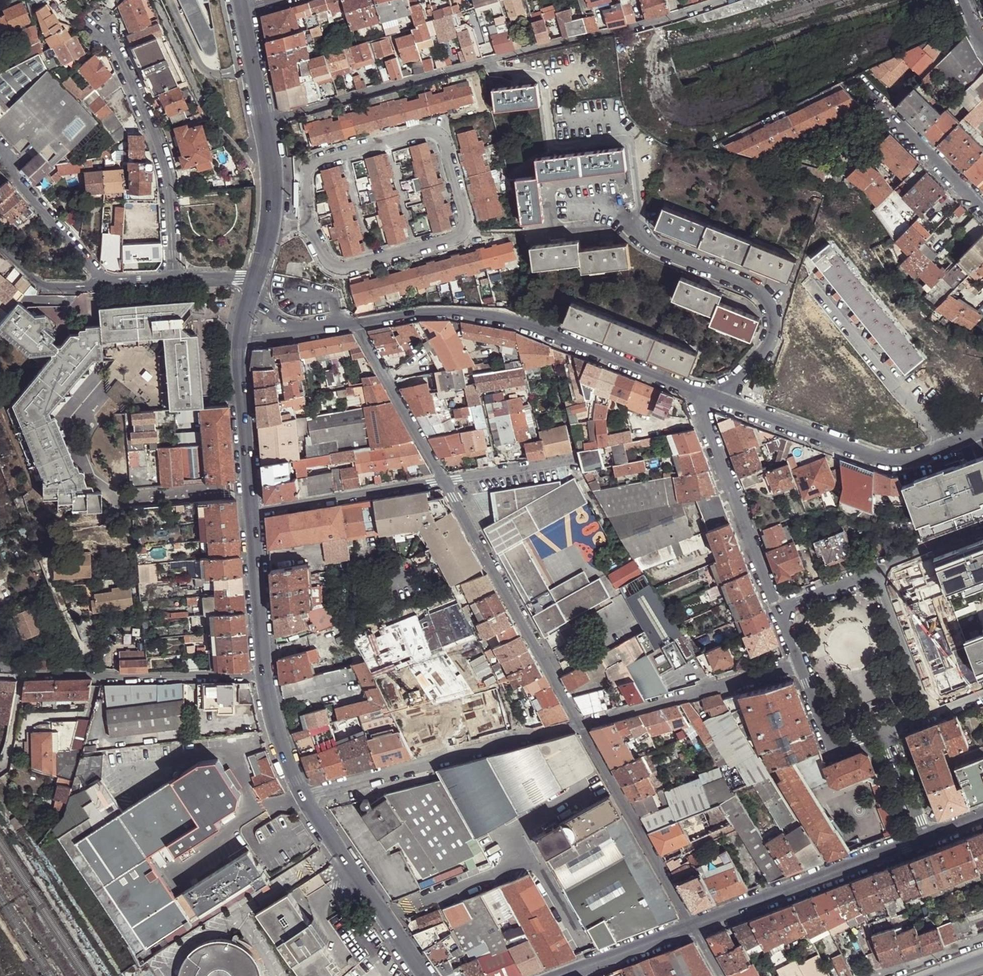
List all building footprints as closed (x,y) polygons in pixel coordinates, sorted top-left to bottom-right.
[(130,33),(151,25),(141,0),(124,0),(119,5),(118,6),(130,33)] [(209,53),(211,55),(214,56),(217,55),(220,53),(221,51),(222,49),(212,0),(184,0),(209,53)] [(309,2),(313,14),(318,12),(326,10),(328,9),(326,0),(316,0),(309,2)] [(331,8),(345,5),(344,0),(326,0),(328,9),(331,8)] [(382,20),(376,0),(344,0),(345,5),(349,17),(353,29),(356,28),(382,20)] [(412,12),(410,5),(409,0),(376,0),(382,20),(412,12)] [(503,10),(502,7),(500,2),(500,0),(497,0),(495,1),(495,3),(498,12),(503,10)] [(500,2),(505,1),(512,22),(527,17),(521,0),(500,0),(500,2)] [(626,24),(619,0),(615,0),(616,1),(614,2),(614,3),(616,10),(605,13),(608,28),(626,24)] [(636,21),(630,0),(619,0),(626,24),(636,21)] [(670,12),(667,0),(641,0),(646,18),(670,12)] [(677,9),(675,0),(667,0),(670,12),(677,9)] [(60,10),(66,6),(68,5),(65,1),(58,5),(60,10)] [(309,2),(293,7),(296,18),(297,18),(301,16),(304,16),(313,14),(309,2)] [(416,25),(426,22),(420,2),(418,3),(410,5),(412,12),(416,25)] [(434,14),(435,19),(451,14),(454,13),(452,7),(444,9),(444,8),(439,10),(437,2),(431,4),(432,8),(434,14)] [(12,29),(29,20),(22,3),(3,10),(5,14),(0,16),(0,30),(2,29),(5,37),(13,34),(12,29)] [(603,5),(605,13),(616,10),(614,3),(603,5)] [(53,48),(71,38),(68,35),(67,32),(64,27),(60,30),(57,24),(58,22),(47,4),(36,11),(43,32),(47,38),(45,39),(51,49),(53,48)] [(452,7),(454,13),(456,13),(460,11),(459,6),(458,6),(457,4),(452,6),(452,7)] [(80,21),(82,16),(72,14),(66,6),(60,10),(64,16),(80,21)] [(267,41),(301,31),(297,18),(296,18),(293,7),(263,16),(267,41)] [(326,10),(329,22),(335,21),(331,8),(328,9),(326,10)] [(544,20),(557,16),(555,9),(541,13),(543,20),(543,19),(544,20)] [(530,14),(533,23),(543,20),(541,13),(541,11),(530,14)] [(454,13),(451,14),(456,27),(458,27),(460,26),(456,13),(454,13)] [(306,19),(309,29),(311,28),(317,26),(313,14),(304,16),(306,19)] [(434,26),(439,44),(459,38),(457,34),(456,27),(451,14),(435,19),(432,20),(434,26)] [(588,32),(599,30),(595,15),(584,18),(588,32)] [(564,38),(588,32),(584,18),(584,17),(560,25),(564,38)] [(539,43),(550,41),(544,20),(543,19),(543,20),(533,23),(537,37),(539,43)] [(126,35),(131,47),(156,37),(165,33),(160,21),(151,25),(130,33),(126,35)] [(431,37),(428,27),(427,21),(426,22),(416,25),(417,27),(411,28),(413,34),(415,42),(418,41),(431,37)] [(67,32),(68,35),(69,35),(69,32),(69,25),(58,22),(57,24),(60,30),(64,27),(67,32)] [(496,54),(514,50),(512,42),(509,31),(507,24),(496,26),(499,34),(490,36),(496,54)] [(314,36),(315,36),(324,33),(322,25),(317,26),(311,28),(314,36)] [(390,35),(397,33),(395,26),(385,29),(387,36),(390,35)] [(33,44),(37,41),(36,36),(32,38),(27,28),(19,31),(23,42),(31,39),(33,44)] [(310,57),(319,55),(315,36),(314,36),(311,28),(309,29),(305,30),(310,57)] [(387,36),(385,29),(374,32),(374,36),(376,39),(387,36)] [(300,60),(309,58),(310,57),(305,30),(301,31),(267,41),(272,68),(295,62),(300,60)] [(464,58),(465,62),(476,59),(474,50),(468,31),(460,33),(457,34),(459,38),(461,45),(464,58)] [(414,54),(418,53),(417,49),(415,42),(413,34),(397,39),(402,57),(414,54)] [(391,37),(390,35),(387,36),(376,39),(371,41),(372,45),(374,44),(374,42),(389,38),(391,37)] [(85,54),(75,36),(71,38),(53,48),(63,65),(85,54)] [(967,36),(933,70),(938,74),(955,91),(960,96),(970,86),(982,72),(982,64),(977,56),(967,36)] [(131,47),(153,95),(156,93),(177,84),(156,37),(131,47)] [(433,44),(431,37),(418,41),(421,47),(433,44)] [(378,57),(391,54),(393,53),(389,38),(374,42),(374,44),(378,57)] [(514,50),(522,48),(519,40),(512,42),(514,50)] [(24,61),(41,52),(37,41),(33,44),(19,51),(24,61)] [(372,57),(367,42),(357,45),(351,47),(352,50),(356,62),(372,57)] [(927,44),(925,43),(899,55),(910,66),(919,74),(939,53),(938,53),(929,43),(927,44)] [(461,59),(464,58),(461,45),(456,47),(459,60),(461,59)] [(350,51),(352,50),(351,47),(344,49),(346,56),(351,54),(350,51)] [(474,50),(476,59),(482,58),(479,48),(474,50)] [(334,71),(350,66),(346,56),(344,49),(329,54),(334,71)] [(42,54),(41,52),(24,61),(0,73),(0,102),(6,109),(47,69),(44,63),(41,59),(42,54)] [(330,71),(330,72),(334,71),(329,54),(325,55),(330,71)] [(110,75),(94,55),(79,69),(81,71),(93,86),(95,89),(110,75)] [(330,71),(325,55),(309,60),(314,76),(324,73),(330,71)] [(899,55),(870,69),(889,87),(910,66),(899,55)] [(395,80),(403,78),(401,73),(401,70),(396,57),(392,59),(389,59),(395,80)] [(54,58),(44,63),(47,69),(52,73),(60,69),(54,58)] [(315,79),(314,76),(309,60),(309,58),(300,60),(302,67),(304,82),(315,79)] [(425,73),(434,70),(431,59),(421,61),(423,66),(425,73)] [(417,74),(425,73),(423,66),(421,61),(416,62),(414,63),(415,68),(417,74)] [(437,69),(446,67),(444,61),(435,63),(437,69)] [(272,68),(276,90),(298,84),(296,69),(295,62),(272,68)] [(332,77),(351,71),(350,66),(334,71),(330,72),(332,77)] [(403,78),(412,76),(411,71),(408,71),(407,68),(401,70),(401,73),(403,78)] [(47,69),(6,109),(0,115),(0,132),(20,152),(31,143),(39,152),(50,164),(56,163),(83,159),(96,158),(102,152),(105,149),(114,141),(47,69)] [(938,74),(933,70),(924,79),(919,84),(922,87),(923,89),(938,74)] [(333,79),(332,77),(330,72),(330,71),(324,73),(325,77),(327,81),(333,79)] [(121,86),(115,72),(110,75),(95,89),(94,90),(99,96),(102,99),(121,86)] [(970,86),(982,99),(982,98),(982,72),(970,86)] [(355,84),(361,82),(359,74),(353,76),(355,84)] [(84,95),(68,79),(63,83),(81,101),(86,97),(84,95)] [(308,104),(321,100),(320,97),(319,92),(315,79),(304,82),(308,104)] [(357,90),(366,87),(365,81),(361,82),(355,84),(357,90)] [(280,112),(308,104),(304,82),(298,84),(276,90),(280,112)] [(515,86),(493,89),(496,110),(540,105),(538,83),(517,85),(515,86)] [(177,84),(156,93),(157,96),(160,95),(160,94),(178,86),(177,84)] [(473,101),(469,86),(458,88),(456,84),(444,88),(445,92),(433,95),(432,91),(419,94),(420,99),(408,102),(407,98),(394,101),(394,100),(388,101),(381,103),(381,104),(370,107),(369,106),(356,109),(356,111),(345,114),(344,113),(338,114),(340,120),(333,121),(332,117),(320,121),(320,119),(304,123),(306,131),(309,131),(313,144),(473,101)] [(94,90),(95,89),(93,86),(84,95),(86,97),(94,90)] [(160,95),(168,114),(172,124),(188,117),(184,108),(186,107),(178,86),(160,94),(160,95)] [(982,99),(970,86),(960,96),(958,98),(963,103),(969,96),(977,104),(982,99)] [(923,133),(941,115),(917,91),(915,88),(897,107),(923,133)] [(751,156),(860,104),(844,89),(726,146),(728,149),(751,156)] [(86,97),(81,101),(86,106),(99,96),(94,90),(86,97)] [(399,95),(398,91),(364,100),(365,104),(399,95)] [(958,98),(960,96),(955,91),(940,106),(946,110),(958,98)] [(893,94),(888,98),(895,105),(900,101),(893,94)] [(160,95),(157,96),(161,107),(163,107),(166,115),(168,114),(160,95)] [(99,96),(86,106),(92,112),(99,121),(111,111),(102,99),(99,96)] [(971,111),(977,104),(969,96),(963,103),(971,111)] [(982,99),(977,104),(971,111),(965,117),(974,126),(976,124),(982,117),(982,98),(982,99)] [(194,114),(202,111),(198,104),(191,107),(194,114)] [(228,110),(222,112),(224,122),(231,120),(228,110)] [(959,124),(946,110),(941,115),(923,133),(936,146),(959,124)] [(99,121),(116,142),(127,136),(111,111),(99,121)] [(959,124),(936,146),(963,172),(982,152),(982,148),(959,124)] [(195,163),(209,158),(210,158),(200,125),(186,129),(185,125),(175,128),(183,156),(180,157),(183,166),(195,163)] [(488,179),(492,178),(482,140),(478,141),(474,130),(459,134),(482,219),(498,215),(496,210),(495,204),(499,203),(496,190),(491,192),(490,185),(488,179)] [(904,178),(919,164),(889,134),(875,149),(902,176),(904,178)] [(143,152),(142,136),(127,136),(127,150),(123,150),(123,161),(127,161),(143,161),(143,152)] [(434,167),(438,166),(434,153),(430,154),(427,143),(411,147),(419,177),(413,179),(417,192),(424,191),(435,232),(450,228),(447,216),(451,215),(448,203),(444,204),(440,192),(445,190),(441,178),(437,179),(435,173),(434,167)] [(580,152),(583,174),(626,169),(624,147),(580,152)] [(52,166),(50,164),(39,152),(29,161),(20,170),(20,171),(33,185),(51,167),(52,166)] [(149,152),(143,152),(143,161),(152,162),(149,152)] [(538,176),(539,180),(583,174),(580,152),(536,158),(538,176)] [(963,172),(977,185),(982,179),(982,153),(982,152),(963,172)] [(387,154),(367,159),(372,175),(375,189),(379,201),(390,244),(406,240),(403,228),(407,227),(403,215),(399,216),(396,203),(400,202),(396,190),(392,191),(389,178),(393,177),(387,154)] [(783,169),(785,162),(786,160),(776,157),(773,166),(783,169)] [(212,167),(209,158),(195,163),(197,171),(212,167)] [(83,159),(56,163),(57,175),(72,174),(75,167),(83,166),(83,162),(84,162),(83,159)] [(372,175),(367,159),(361,160),(365,177),(372,175)] [(152,162),(143,161),(127,161),(127,166),(127,169),(127,188),(127,190),(149,190),(149,179),(147,178),(147,170),(150,170),(151,169),(152,167),(152,162)] [(783,169),(805,175),(808,166),(790,161),(789,164),(785,162),(783,169)] [(864,189),(877,206),(888,195),(891,192),(889,189),(879,175),(861,163),(847,177),(850,179),(864,189)] [(922,216),(946,190),(926,171),(919,164),(904,178),(894,188),(897,191),(902,196),(922,216)] [(340,174),(338,167),(323,170),(337,225),(330,227),(333,240),(341,237),(346,256),(365,251),(363,242),(358,243),(358,241),(362,239),(359,227),(354,228),(353,221),(357,220),(352,202),(348,203),(346,197),(350,196),(345,177),(341,178),(340,174)] [(832,184),(833,180),(834,176),(814,169),(811,177),(827,182),(832,184)] [(123,188),(121,170),(114,170),(105,171),(103,171),(103,191),(123,189),(123,188)] [(85,192),(103,191),(103,171),(84,173),(85,192)] [(517,179),(522,223),(544,220),(539,180),(538,176),(517,179)] [(891,192),(894,188),(904,178),(902,176),(889,189),(891,192)] [(9,181),(8,180),(0,186),(0,202),(16,189),(9,181)] [(888,195),(889,198),(897,191),(894,188),(891,192),(888,195)] [(16,189),(0,202),(0,206),(12,220),(19,215),(30,206),(16,189)] [(373,203),(379,201),(375,189),(369,190),(373,203)] [(873,210),(896,242),(910,227),(906,222),(889,198),(888,195),(877,206),(873,210)] [(953,224),(966,210),(960,204),(947,218),(953,224)] [(32,209),(30,206),(19,215),(24,221),(35,212),(32,209)] [(708,223),(664,206),(655,228),(700,245),(708,223)] [(61,218),(69,226),(79,216),(73,208),(61,218)] [(114,234),(122,234),(123,211),(116,211),(115,226),(114,234)] [(906,222),(910,227),(912,226),(916,221),(920,217),(915,213),(906,222)] [(19,215),(12,220),(18,227),(24,221),(19,215)] [(982,234),(982,227),(973,218),(958,233),(971,246),(982,234)] [(912,226),(926,239),(930,235),(916,221),(912,226)] [(744,263),(753,242),(708,223),(700,245),(744,263)] [(910,227),(896,242),(910,255),(918,247),(924,241),(926,239),(912,226),(910,227)] [(120,272),(122,242),(122,234),(114,234),(111,233),(101,233),(100,260),(98,261),(108,272),(120,272)] [(977,267),(982,261),(982,234),(971,246),(963,254),(977,267)] [(580,250),(581,250),(580,241),(531,247),(534,270),(582,264),(580,250)] [(918,247),(931,261),(936,256),(937,254),(924,241),(918,247)] [(162,247),(161,242),(140,242),(141,256),(155,254),(156,257),(162,257),(162,247)] [(744,263),(789,281),(798,260),(753,242),(744,263)] [(365,282),(352,286),(357,306),(368,303),(380,299),(379,295),(392,292),(393,296),(406,292),(405,288),(417,285),(418,289),(430,286),(429,282),(442,278),(443,282),(456,279),(455,275),(467,271),(468,276),(481,272),(480,268),(492,265),(493,269),(506,266),(504,261),(516,258),(512,243),(498,246),(490,249),(476,253),(462,256),(451,259),(442,261),(431,264),(419,268),(407,271),(394,275),(369,281),(368,277),(364,278),(365,282)] [(923,359),(830,243),(813,257),(821,268),(816,272),(821,278),(826,274),(839,290),(834,294),(838,300),(843,296),(857,312),(851,316),(856,322),(861,318),(875,334),(869,338),(873,344),(879,339),(892,356),(887,360),(891,366),(897,361),(906,372),(923,359)] [(631,267),(628,244),(581,250),(580,250),(582,264),(583,273),(631,267)] [(901,265),(914,278),(918,274),(931,261),(918,247),(910,255),(901,265)] [(947,252),(943,248),(937,254),(936,256),(938,258),(940,256),(942,258),(947,252)] [(920,298),(936,308),(949,295),(957,287),(961,283),(962,282),(964,280),(969,275),(974,270),(977,267),(963,254),(947,271),(944,274),(931,287),(926,292),(925,293),(920,298)] [(926,283),(931,287),(944,274),(940,270),(931,261),(918,274),(926,283)] [(969,275),(964,280),(974,289),(979,285),(971,278),(969,275)] [(10,310),(17,301),(26,291),(7,276),(0,284),(0,302),(10,310)] [(714,315),(719,301),(723,293),(682,276),(673,298),(714,315)] [(909,284),(920,298),(925,293),(912,280),(909,284)] [(964,280),(962,282),(976,295),(978,293),(978,292),(974,289),(964,280)] [(922,287),(926,292),(931,287),(926,283),(922,287)] [(951,319),(970,327),(981,316),(976,312),(949,295),(936,308),(951,319)] [(0,321),(0,332),(28,356),(50,354),(50,358),(11,403),(4,411),(33,480),(41,477),(42,496),(56,497),(57,508),(71,509),(72,512),(100,511),(99,491),(92,491),(90,487),(88,485),(85,486),(82,478),(83,477),(84,474),(83,471),(80,470),(77,470),(75,464),(72,464),(53,418),(50,419),(48,412),(92,361),(103,359),(101,343),(100,325),(84,326),(85,329),(79,329),(77,332),(77,334),(69,335),(60,346),(56,346),(50,341),(53,338),(42,328),(45,325),(43,315),(34,317),(17,301),(10,310),(6,314),(0,321)] [(161,337),(167,409),(174,409),(197,407),(191,334),(194,334),(194,322),(181,324),(180,321),(181,318),(179,315),(192,301),(99,308),(100,325),(101,343),(161,337)] [(752,339),(760,318),(719,301),(714,315),(711,323),(752,339)] [(10,310),(0,302),(0,309),(6,314),(10,310)] [(572,302),(564,324),(606,341),(615,319),(572,302)] [(853,410),(870,396),(861,385),(866,381),(861,375),(856,380),(843,363),(848,359),(844,353),(839,358),(817,331),(822,326),(818,321),(813,326),(803,314),(786,328),(853,410)] [(648,358),(656,336),(615,319),(606,341),(648,358)] [(421,338),(435,364),(444,363),(438,352),(435,353),(433,349),(435,348),(421,321),(413,322),(422,338),(421,338)] [(438,352),(444,363),(466,350),(459,336),(450,321),(421,321),(435,348),(438,352)] [(462,323),(450,321),(459,336),(465,337),(462,323)] [(406,341),(421,338),(422,338),(413,322),(396,326),(404,341),(406,341)] [(479,326),(462,323),(465,337),(468,338),(501,343),(519,347),(516,332),(499,329),(479,326)] [(393,330),(400,343),(404,341),(396,326),(391,327),(393,330)] [(370,334),(381,354),(404,350),(400,343),(393,330),(375,333),(370,334)] [(535,340),(516,332),(519,347),(524,366),(524,367),(539,364),(535,340)] [(352,333),(342,335),(345,349),(353,347),(360,346),(352,333)] [(191,334),(197,407),(200,407),(201,407),(195,334),(194,334),(191,334)] [(342,335),(327,338),(330,352),(345,349),(342,335)] [(459,336),(466,350),(468,352),(474,347),(468,338),(465,337),(459,336)] [(672,368),(690,375),(699,353),(656,336),(648,358),(672,368)] [(327,338),(313,341),(315,354),(330,352),(327,338)] [(552,347),(535,340),(539,364),(555,361),(552,347)] [(313,341),(299,343),(301,357),(315,354),(313,341)] [(400,343),(404,350),(410,349),(406,341),(404,341),(400,343)] [(280,345),(280,346),(281,355),(282,360),(301,357),(299,343),(280,345)] [(501,343),(506,369),(524,366),(519,347),(501,343)] [(365,355),(360,346),(353,347),(355,357),(365,355)] [(251,370),(255,370),(255,369),(275,368),(274,356),(274,347),(254,349),(251,370)] [(563,351),(552,347),(555,361),(556,364),(565,362),(563,351)] [(345,349),(330,352),(331,358),(345,355),(345,349)] [(448,370),(462,367),(465,367),(472,365),(472,366),(475,365),(468,352),(466,350),(444,363),(448,370)] [(330,352),(315,354),(317,361),(331,358),(330,352)] [(575,356),(568,353),(571,364),(577,362),(575,356)] [(315,354),(301,357),(302,363),(317,361),(315,354)] [(588,361),(575,356),(577,362),(581,380),(588,361)] [(301,357),(282,360),(282,366),(297,364),(302,363),(301,357)] [(602,367),(588,361),(581,380),(594,385),(602,367)] [(568,365),(577,399),(586,397),(582,385),(581,380),(577,362),(571,364),(568,365)] [(305,379),(302,363),(297,364),(300,380),(301,379),(305,379)] [(439,372),(442,371),(448,370),(444,363),(435,364),(439,372)] [(472,366),(474,375),(496,371),(494,363),(477,366),(476,365),(475,365),(472,366)] [(297,364),(282,366),(282,367),(283,367),(285,382),(300,380),(297,364)] [(467,379),(475,378),(474,375),(472,366),(472,365),(465,367),(467,379)] [(330,366),(332,382),(335,382),(338,381),(336,370),(333,370),(333,366),(330,366)] [(476,384),(478,391),(511,385),(512,391),(526,389),(525,382),(528,382),(524,367),(524,366),(506,369),(496,371),(474,375),(475,378),(476,384)] [(276,374),(277,384),(284,382),(285,382),(283,367),(282,367),(278,368),(279,374),(276,374)] [(452,389),(460,387),(466,386),(462,367),(448,370),(442,371),(445,387),(446,390),(452,389)] [(604,368),(602,367),(594,385),(596,386),(604,368)] [(255,369),(255,370),(257,387),(277,384),(276,374),(275,368),(255,369)] [(604,368),(596,386),(598,387),(606,369),(604,368)] [(619,374),(606,369),(598,387),(611,392),(619,374)] [(433,373),(436,389),(445,387),(442,371),(439,372),(433,373)] [(636,380),(619,374),(611,392),(628,398),(629,399),(629,398),(636,380)] [(301,379),(300,380),(285,382),(285,389),(286,398),(304,395),(304,394),(301,379)] [(594,385),(581,380),(582,385),(593,389),(594,385)] [(642,383),(636,380),(629,398),(644,405),(651,408),(654,409),(655,409),(662,391),(642,383)] [(753,391),(762,394),(767,384),(757,380),(753,391)] [(129,392),(116,381),(106,393),(118,404),(118,405),(129,392)] [(391,402),(381,383),(365,385),(366,392),(369,406),(391,402)] [(277,384),(257,387),(258,405),(279,400),(278,392),(277,384)] [(401,389),(406,398),(429,393),(429,391),(427,384),(401,389)] [(470,407),(471,406),(481,404),(481,401),(478,391),(476,384),(466,386),(468,393),(470,407)] [(365,385),(347,389),(348,395),(366,392),(365,385)] [(611,392),(598,387),(598,390),(607,395),(611,396),(611,392)] [(279,400),(286,398),(285,389),(283,391),(278,392),(279,400)] [(446,390),(437,392),(439,397),(454,395),(452,389),(446,390)] [(675,396),(662,391),(655,409),(667,415),(675,396)] [(503,392),(485,396),(486,403),(492,402),(495,413),(489,415),(496,446),(536,438),(529,407),(523,408),(520,397),(516,397),(516,394),(509,395),(510,399),(504,400),(503,392)] [(628,398),(611,392),(611,396),(627,402),(628,398)] [(406,398),(416,417),(436,413),(431,393),(429,393),(406,398)] [(304,396),(304,395),(286,398),(279,400),(281,410),(306,406),(304,396)] [(606,404),(596,403),(595,419),(594,420),(596,420),(607,418),(609,405),(611,396),(607,395),(606,404)] [(569,404),(566,404),(567,408),(587,403),(586,397),(577,399),(574,400),(574,402),(569,403),(569,404)] [(629,399),(628,398),(627,402),(625,405),(641,411),(644,405),(629,398),(629,399)] [(279,400),(258,405),(260,424),(283,421),(281,410),(279,400)] [(412,439),(391,402),(369,406),(365,407),(370,434),(372,446),(385,444),(393,443),(400,442),(412,439)] [(587,403),(567,408),(568,414),(572,413),(575,413),(587,410),(587,406),(587,403)] [(231,456),(230,441),(229,423),(227,404),(201,407),(200,407),(201,420),(202,431),(203,443),(175,446),(159,447),(157,447),(156,440),(154,421),(154,411),(124,413),(125,420),(133,419),(134,423),(134,431),(132,432),(133,442),(127,443),(127,451),(138,450),(142,449),(142,441),(149,441),(150,449),(159,448),(162,485),(233,479),(231,456)] [(471,406),(477,430),(487,428),(481,404),(471,406)] [(644,405),(641,411),(648,414),(649,410),(651,408),(644,405)] [(309,417),(306,406),(281,410),(283,421),(297,418),(309,417)] [(197,407),(174,409),(176,422),(201,420),(200,407),(197,407)] [(370,434),(365,407),(334,412),(338,439),(343,438),(370,434)] [(468,407),(455,409),(456,418),(457,417),(470,415),(468,407)] [(444,411),(445,415),(450,414),(451,416),(453,415),(454,419),(457,419),(457,417),(456,418),(455,409),(444,411)] [(587,410),(575,413),(577,418),(587,416),(587,410)] [(436,413),(444,431),(445,432),(454,428),(451,419),(447,421),(445,415),(444,411),(440,412),(436,413)] [(338,439),(334,412),(312,416),(317,442),(324,441),(338,439)] [(416,417),(427,435),(444,431),(436,413),(416,417)] [(716,414),(722,430),(742,422),(717,413),(716,414)] [(283,421),(260,424),(260,433),(297,427),(297,418),(283,421)] [(607,418),(596,420),(598,441),(599,448),(601,447),(606,446),(609,446),(609,435),(607,418)] [(594,420),(589,421),(589,425),(591,442),(598,441),(596,420),(594,420)] [(742,422),(722,430),(732,456),(756,446),(759,445),(752,426),(742,422)] [(571,425),(566,426),(569,441),(574,440),(572,429),(571,425)] [(566,426),(539,432),(541,441),(545,457),(572,452),(569,441),(566,426)] [(297,427),(260,433),(263,464),(291,460),(295,459),(300,458),(298,441),(298,436),(297,427)] [(486,453),(489,466),(496,465),(495,459),(492,447),(486,448),(483,434),(489,434),(487,428),(477,430),(462,433),(463,441),(466,452),(485,448),(486,453)] [(703,449),(696,430),(675,433),(681,452),(703,449)] [(175,446),(203,443),(202,431),(174,433),(175,446)] [(632,431),(609,435),(609,446),(611,446),(614,445),(625,443),(634,441),(632,431)] [(429,439),(439,457),(444,457),(466,452),(463,441),(461,441),(460,433),(429,439)] [(681,452),(675,433),(668,435),(675,454),(678,453),(681,452)] [(657,437),(634,441),(625,443),(626,449),(635,447),(657,443),(657,437)] [(777,439),(768,442),(771,452),(781,448),(784,438),(780,437),(777,439)] [(792,441),(784,438),(781,448),(778,459),(777,463),(787,459),(787,457),(792,441)] [(339,452),(338,439),(324,441),(327,454),(339,452)] [(324,441),(317,442),(307,444),(306,444),(307,457),(327,454),(324,441)] [(525,444),(529,459),(545,457),(541,441),(525,444)] [(598,441),(591,442),(591,445),(591,449),(599,448),(598,441)] [(626,449),(625,443),(614,445),(618,464),(629,462),(626,449)] [(425,462),(414,444),(401,446),(403,466),(406,465),(416,464),(425,462)] [(394,447),(386,449),(388,468),(391,468),(403,466),(401,446),(394,447)] [(756,446),(732,456),(740,477),(753,472),(760,469),(764,468),(757,451),(756,446)] [(582,466),(581,467),(583,471),(589,470),(604,467),(601,447),(599,448),(591,449),(586,450),(579,451),(583,466),(582,466)] [(637,460),(635,447),(626,449),(629,462),(637,460)] [(466,456),(467,457),(486,453),(485,448),(466,452),(466,456)] [(345,451),(339,452),(327,454),(307,457),(300,458),(295,459),(295,467),(297,467),(297,468),(305,467),(356,460),(355,453),(355,449),(345,451)] [(386,449),(371,451),(374,470),(377,470),(388,468),(386,449)] [(711,469),(703,449),(681,452),(678,453),(685,474),(711,469)] [(122,473),(129,473),(127,451),(120,452),(122,473)] [(355,453),(356,460),(357,467),(358,473),(362,472),(374,470),(371,451),(355,453)] [(128,462),(134,476),(147,471),(139,452),(133,455),(135,459),(128,462)] [(466,452),(444,457),(445,461),(466,456),(466,452)] [(678,453),(675,454),(674,454),(679,475),(683,474),(685,474),(678,453)] [(901,484),(905,494),(923,541),(982,519),(982,454),(901,484)] [(793,456),(787,457),(787,459),(796,484),(798,488),(800,488),(794,470),(798,468),(793,456)] [(825,458),(808,464),(812,474),(813,474),(815,480),(817,480),(821,491),(842,484),(840,466),(829,470),(825,458)] [(618,464),(615,465),(614,465),(616,476),(647,470),(645,459),(637,460),(629,462),(618,464)] [(787,459),(777,463),(769,466),(766,467),(769,476),(775,492),(796,484),(787,459)] [(874,471),(840,459),(843,486),(840,501),(873,512),(874,492),(874,471)] [(291,460),(263,464),(264,484),(293,479),(291,460)] [(432,475),(425,462),(416,464),(423,477),(432,475)] [(808,464),(798,468),(794,470),(800,488),(804,498),(807,497),(807,498),(820,493),(819,492),(820,492),(821,491),(817,480),(815,480),(813,474),(812,474),(808,464)] [(328,469),(328,472),(333,471),(334,478),(339,477),(337,466),(332,467),(332,468),(328,469)] [(305,467),(297,468),(297,469),(298,478),(306,476),(305,467)] [(357,467),(341,470),(344,490),(360,487),(358,473),(357,467)] [(766,467),(764,468),(760,469),(763,478),(769,476),(766,467)] [(720,493),(711,469),(685,474),(683,474),(687,499),(697,497),(720,493)] [(589,470),(583,471),(588,481),(595,479),(589,470)] [(298,478),(300,497),(335,491),(334,478),(333,471),(328,472),(306,476),(298,478)] [(877,472),(874,471),(874,492),(905,494),(901,484),(899,477),(891,477),(877,472)] [(753,472),(740,477),(744,489),(758,484),(753,472)] [(687,499),(683,474),(679,475),(678,475),(675,475),(679,501),(681,500),(687,499)] [(664,477),(602,488),(593,489),(608,514),(679,501),(675,475),(664,477)] [(769,494),(775,492),(769,476),(763,478),(769,494)] [(293,479),(264,484),(266,502),(300,497),(298,478),(293,479)] [(562,481),(496,491),(501,520),(497,521),(485,528),(544,635),(568,621),(611,598),(601,578),(592,583),(557,602),(551,590),(522,538),(589,501),(578,482),(576,484),(573,479),(563,485),(562,481)] [(597,479),(595,479),(588,481),(593,489),(602,488),(597,479)] [(450,571),(456,582),(483,567),(440,489),(431,491),(432,499),(427,500),(426,491),(374,500),(379,529),(380,532),(395,529),(395,533),(421,528),(432,548),(431,548),(437,561),(439,560),(446,573),(450,571)] [(496,491),(492,492),(497,521),(501,520),(496,491)] [(731,521),(720,493),(697,497),(709,529),(731,521)] [(681,500),(695,535),(701,533),(709,529),(697,497),(687,499),(681,500)] [(235,499),(204,501),(207,539),(209,539),(238,537),(236,522),(236,514),(235,503),(235,499)] [(374,500),(361,502),(364,524),(373,522),(374,530),(379,529),(374,500)] [(679,501),(608,514),(634,558),(695,535),(681,500),(679,501)] [(204,501),(197,501),(200,539),(203,539),(207,539),(204,501)] [(194,522),(192,502),(183,503),(184,509),(185,523),(194,522)] [(361,502),(341,505),(346,535),(366,532),(364,524),(361,502)] [(267,517),(270,548),(323,539),(346,535),(341,505),(267,517)] [(731,521),(709,529),(718,552),(739,543),(731,521)] [(787,526),(785,521),(780,523),(781,528),(784,535),(788,534),(790,534),(787,526)] [(781,528),(780,523),(764,529),(765,533),(781,528)] [(819,537),(820,540),(834,534),(832,528),(831,528),(829,523),(822,526),(825,535),(819,537)] [(794,544),(790,534),(788,534),(784,535),(781,528),(765,533),(769,543),(772,552),(794,544)] [(834,534),(820,540),(814,542),(818,555),(822,554),(826,564),(830,562),(831,564),(846,559),(845,556),(849,555),(845,545),(848,544),(843,530),(834,534)] [(695,535),(634,558),(636,561),(642,569),(656,564),(656,565),(663,563),(663,561),(705,545),(701,533),(695,535)] [(346,535),(323,539),(327,562),(350,558),(347,540),(346,535)] [(238,542),(238,537),(209,539),(210,557),(239,555),(238,542)] [(812,553),(806,539),(795,543),(800,557),(812,553)] [(934,559),(948,596),(982,583),(982,541),(934,559)] [(721,559),(742,551),(739,543),(718,552),(721,559)] [(795,543),(794,544),(772,552),(769,553),(779,580),(790,575),(791,575),(789,571),(796,569),(803,566),(800,557),(795,543)] [(53,544),(46,544),(46,555),(54,555),(53,544)] [(52,561),(52,576),(90,575),(90,550),(72,551),(73,560),(52,561)] [(726,581),(750,571),(742,551),(721,559),(716,562),(723,583),(726,581)] [(240,561),(239,555),(210,557),(204,558),(205,577),(213,576),(241,574),(240,561)] [(642,569),(636,561),(626,566),(610,575),(618,588),(621,586),(644,573),(642,569)] [(137,563),(139,583),(150,581),(148,562),(137,563)] [(716,562),(712,563),(719,584),(723,583),(716,562)] [(545,580),(550,578),(542,564),(538,567),(545,580)] [(271,571),(272,580),(309,574),(308,565),(297,567),(279,570),(275,570),(271,571)] [(797,574),(796,569),(789,571),(791,575),(790,575),(790,577),(797,574)] [(736,599),(756,590),(751,575),(750,571),(726,581),(733,600),(736,599)] [(585,572),(551,590),(557,602),(592,583),(585,572)] [(644,573),(621,586),(624,593),(641,624),(644,630),(645,630),(655,649),(682,633),(676,624),(665,607),(653,587),(644,573)] [(242,592),(241,574),(213,576),(213,580),(214,594),(214,595),(242,592)] [(272,580),(275,616),(301,611),(308,609),(312,608),(311,600),(310,588),(309,575),(309,574),(272,580)] [(497,591),(487,574),(462,583),(466,592),(471,604),(497,591)] [(208,584),(208,580),(213,580),(213,576),(205,577),(201,577),(195,577),(195,586),(208,584)] [(730,601),(731,601),(732,601),(733,600),(726,581),(723,583),(726,592),(730,601)] [(461,594),(466,592),(462,583),(457,586),(461,594)] [(711,598),(726,592),(723,583),(719,584),(711,587),(708,589),(709,592),(711,598)] [(95,592),(95,598),(97,610),(134,606),(131,585),(112,587),(113,590),(95,592)] [(322,596),(333,594),(332,586),(321,587),(322,596)] [(310,588),(311,600),(322,599),(322,596),(321,587),(310,588)] [(743,617),(764,609),(759,596),(756,590),(736,599),(740,608),(743,617)] [(471,604),(481,621),(507,609),(497,591),(471,604)] [(214,614),(216,613),(244,611),(243,599),(242,592),(214,595),(214,594),(202,595),(203,614),(206,614),(214,614)] [(13,600),(15,605),(28,600),(29,599),(27,594),(13,600)] [(954,681),(929,600),(914,605),(939,686),(954,681)] [(313,627),(315,634),(345,623),(334,601),(312,608),(308,609),(310,617),(313,627)] [(741,619),(743,617),(740,608),(736,609),(732,601),(731,601),(736,615),(737,614),(739,619),(741,619)] [(31,608),(12,615),(22,641),(41,633),(31,608)] [(303,619),(310,617),(308,609),(301,611),(303,619)] [(477,623),(472,626),(480,641),(489,636),(491,636),(497,633),(516,624),(507,609),(481,621),(477,623)] [(748,635),(771,625),(764,609),(743,617),(741,619),(744,627),(748,635)] [(245,620),(244,611),(216,613),(214,614),(206,614),(208,633),(245,630),(245,620)] [(275,616),(277,638),(305,629),(303,619),(301,611),(275,616)] [(470,611),(465,613),(469,621),(474,619),(470,611)] [(382,615),(362,622),(371,641),(373,644),(392,637),(382,615)] [(303,619),(305,629),(313,627),(310,617),(303,619)] [(739,629),(744,627),(741,619),(739,619),(736,621),(739,629)] [(351,627),(348,630),(357,647),(371,641),(362,622),(351,627)] [(345,623),(315,634),(308,637),(310,647),(317,649),(320,661),(358,649),(357,647),(348,630),(345,623)] [(502,644),(521,635),(516,624),(497,633),(500,639),(502,644)] [(779,644),(771,625),(748,635),(744,636),(753,655),(757,653),(775,645),(779,644)] [(744,636),(748,635),(744,627),(739,629),(743,637),(744,636)] [(246,640),(245,630),(208,633),(209,652),(217,651),(247,648),(246,640)] [(645,630),(644,630),(639,633),(638,634),(648,653),(655,649),(645,630)] [(964,638),(980,681),(982,680),(982,631),(964,638)] [(655,649),(648,653),(626,665),(635,681),(644,699),(669,693),(664,675),(680,670),(681,673),(685,672),(686,674),(691,672),(691,671),(695,669),(694,667),(702,665),(682,633),(655,649)] [(566,674),(562,677),(570,690),(606,670),(613,687),(614,687),(620,685),(635,681),(626,665),(648,653),(638,634),(566,674)] [(495,648),(502,661),(509,657),(529,648),(521,635),(502,644),(495,648)] [(490,644),(493,648),(495,648),(502,644),(500,639),(490,644)] [(139,643),(139,645),(118,645),(119,672),(148,671),(147,659),(146,659),(144,642),(139,643)] [(734,664),(726,644),(707,652),(714,669),(725,665),(726,667),(734,664)] [(777,650),(775,645),(757,653),(759,658),(777,650)] [(248,661),(247,648),(217,651),(219,670),(249,670),(248,661)] [(516,670),(536,661),(529,648),(509,657),(516,670)] [(279,659),(281,684),(314,675),(311,663),(320,661),(317,649),(280,659),(279,659)] [(34,669),(48,669),(47,660),(47,651),(33,651),(34,669)] [(209,652),(211,670),(219,670),(217,651),(209,652)] [(488,651),(485,652),(492,665),(494,664),(488,651)] [(494,664),(492,665),(499,679),(502,677),(509,674),(516,670),(509,657),(502,661),(494,664)] [(516,670),(509,674),(516,687),(525,683),(544,674),(536,661),(516,670)] [(337,709),(339,719),(346,717),(360,714),(387,706),(365,662),(355,665),(373,701),(337,709)] [(365,700),(336,706),(337,709),(373,701),(355,665),(353,666),(359,680),(366,693),(365,700)] [(349,682),(359,680),(353,666),(345,667),(349,682)] [(323,673),(327,687),(349,682),(345,667),(323,673)] [(281,684),(284,698),(327,687),(323,673),(314,675),(281,684)] [(530,692),(532,695),(535,693),(551,686),(544,674),(525,683),(530,692)] [(502,677),(499,679),(506,692),(508,690),(502,677)] [(23,700),(89,698),(92,679),(56,680),(27,681),(23,700)] [(16,680),(15,680),(0,680),(0,722),(10,724),(15,692),(16,680)] [(765,749),(812,730),(802,704),(793,680),(741,694),(762,750),(765,749)] [(644,699),(635,681),(620,685),(630,703),(644,699)] [(184,727),(184,683),(107,685),(112,735),(184,727)] [(234,683),(205,683),(206,708),(219,707),(219,712),(235,712),(234,683)] [(544,709),(559,702),(551,686),(535,693),(541,703),(544,708),(544,709)] [(239,704),(254,704),(251,687),(241,687),(238,687),(239,704)] [(532,695),(528,696),(534,707),(541,703),(535,693),(532,695)] [(576,696),(576,703),(594,698),(592,693),(576,696)] [(712,718),(730,711),(723,699),(720,694),(703,699),(706,710),(711,709),(712,718)] [(762,750),(741,694),(723,699),(730,711),(756,752),(762,750)] [(583,716),(595,713),(592,706),(596,706),(594,698),(576,703),(583,716)] [(543,721),(546,726),(569,720),(559,702),(544,709),(544,708),(538,711),(543,721)] [(541,703),(534,707),(537,712),(538,711),(544,708),(541,703)] [(726,775),(728,762),(703,721),(688,703),(680,705),(693,726),(695,728),(715,760),(720,768),(709,772),(701,774),(702,779),(706,787),(715,784),(724,778),(726,775)] [(360,714),(365,730),(366,731),(396,722),(387,706),(360,714)] [(677,706),(661,710),(673,730),(685,727),(689,726),(677,706)] [(306,713),(310,727),(329,722),(331,722),(327,708),(306,713)] [(673,730),(661,710),(639,716),(651,736),(673,730)] [(735,763),(756,752),(730,711),(712,718),(703,721),(728,762),(730,766),(735,763)] [(651,736),(639,716),(625,719),(615,722),(621,736),(624,735),(631,731),(634,737),(644,732),(650,742),(654,740),(651,736)] [(950,753),(951,754),(969,747),(957,716),(939,723),(948,746),(950,753)] [(339,719),(342,728),(348,727),(346,717),(339,719)] [(79,720),(53,720),(53,730),(49,730),(50,723),(40,723),(36,728),(36,730),(34,730),(34,740),(34,750),(34,766),(65,776),(75,779),(81,755),(82,750),(85,744),(86,739),(92,719),(79,720)] [(331,722),(329,722),(333,731),(342,728),(339,719),(331,722)] [(527,725),(523,726),(526,731),(546,726),(543,721),(527,725)] [(310,727),(319,752),(338,745),(337,741),(333,731),(329,722),(310,727)] [(396,722),(366,731),(366,734),(368,740),(399,731),(396,722)] [(621,736),(615,722),(591,728),(602,749),(624,741),(621,736)] [(948,746),(939,723),(909,734),(919,761),(944,754),(942,748),(948,746)] [(293,732),(302,757),(319,752),(310,727),(308,728),(297,731),(293,732)] [(685,727),(673,730),(679,740),(691,736),(685,727)] [(337,741),(338,745),(358,737),(358,734),(366,731),(365,730),(337,741)] [(791,760),(819,749),(812,730),(765,749),(772,768),(774,768),(776,767),(791,760)] [(261,731),(226,735),(227,741),(248,738),(248,736),(261,735),(261,731)] [(368,740),(377,765),(412,756),(410,751),(399,731),(368,740)] [(629,740),(634,737),(631,731),(624,735),(627,736),(629,740)] [(576,733),(438,769),(443,779),(474,837),(596,768),(576,733)] [(338,745),(348,773),(377,765),(368,740),(366,734),(358,737),(338,745)] [(24,750),(34,750),(34,740),(24,739),(24,750)] [(656,743),(654,740),(650,742),(654,748),(656,751),(659,750),(656,743)] [(624,741),(602,749),(613,767),(635,759),(633,755),(625,741),(624,741)] [(319,752),(329,778),(348,773),(338,745),(319,752)] [(982,756),(982,747),(952,758),(955,767),(982,756)] [(648,754),(656,751),(654,748),(633,755),(635,759),(641,757),(648,754)] [(826,766),(819,749),(791,760),(810,791),(813,790),(831,782),(825,766),(826,766)] [(261,798),(281,785),(276,777),(274,768),(266,750),(247,756),(255,776),(253,777),(257,786),(255,787),(261,798)] [(685,760),(691,758),(686,750),(681,752),(685,760)] [(312,783),(329,778),(319,752),(302,757),(312,783)] [(753,784),(771,776),(767,770),(756,752),(735,763),(749,785),(753,784)] [(861,752),(826,766),(825,766),(831,782),(839,786),(862,776),(874,771),(868,755),(861,752)] [(650,774),(657,771),(648,754),(641,757),(650,774)] [(919,761),(930,790),(954,781),(953,778),(944,755),(944,754),(919,761)] [(199,762),(122,812),(98,780),(102,767),(105,758),(81,755),(75,779),(72,786),(67,801),(63,810),(63,812),(53,826),(67,847),(94,890),(142,964),(148,960),(151,958),(165,949),(158,939),(189,919),(175,897),(147,856),(168,842),(176,855),(221,826),(216,819),(237,806),(239,794),(217,760),(199,762)] [(982,800),(982,756),(955,767),(959,776),(962,786),(970,805),(982,800)] [(650,774),(641,757),(635,759),(613,767),(622,784),(647,775),(650,774)] [(720,768),(715,760),(704,764),(709,772),(720,768)] [(810,791),(791,760),(776,767),(781,774),(784,779),(780,781),(782,784),(829,859),(847,852),(810,791)] [(771,776),(773,778),(778,775),(774,768),(772,768),(767,770),(771,776)] [(879,782),(874,771),(862,776),(863,781),(867,779),(872,782),(873,785),(879,782)] [(778,787),(782,784),(780,781),(784,779),(781,774),(778,775),(773,778),(778,787)] [(656,791),(647,775),(622,784),(632,800),(652,793),(656,791)] [(72,786),(75,779),(65,776),(63,784),(72,786)] [(797,818),(778,787),(773,778),(771,776),(753,784),(756,789),(780,828),(787,824),(791,821),(797,818)] [(862,776),(839,786),(840,789),(863,781),(862,776)] [(706,787),(702,779),(701,779),(704,789),(711,809),(720,806),(736,796),(733,792),(724,778),(715,784),(706,787)] [(474,837),(443,779),(385,794),(372,803),(370,799),(368,800),(369,800),(370,803),(370,805),(368,807),(369,810),(363,814),(388,849),(399,841),(422,877),(473,855),(466,841),(474,837)] [(704,789),(701,779),(665,792),(670,806),(665,809),(659,811),(641,817),(650,833),(682,821),(711,809),(704,789)] [(940,817),(970,805),(962,786),(957,788),(954,781),(930,790),(940,817)] [(67,801),(72,786),(63,784),(59,782),(54,797),(56,798),(67,801)] [(896,828),(879,782),(873,785),(881,807),(879,808),(887,830),(888,832),(851,846),(852,850),(893,835),(896,828)] [(756,789),(753,784),(749,785),(733,792),(736,796),(736,797),(756,789)] [(664,789),(658,790),(665,809),(670,806),(665,792),(664,789)] [(813,790),(810,791),(847,852),(850,851),(813,790)] [(652,793),(632,800),(641,817),(659,811),(652,793)] [(675,909),(611,794),(537,836),(600,946),(663,922),(660,915),(675,909)] [(770,882),(787,875),(766,844),(736,797),(736,796),(720,806),(731,823),(737,832),(770,882)] [(63,810),(67,801),(56,798),(53,806),(63,810)] [(369,800),(368,800),(367,799),(366,799),(363,800),(362,803),(363,806),(366,807),(368,807),(370,805),(370,803),(369,800)] [(720,806),(711,809),(682,821),(690,841),(692,841),(720,828),(731,823),(720,806)] [(796,829),(802,826),(797,818),(791,821),(793,823),(796,829)] [(682,821),(650,833),(661,854),(665,852),(680,846),(690,841),(682,821)] [(737,832),(731,823),(720,828),(723,835),(724,837),(737,832)] [(783,833),(785,836),(792,832),(788,826),(787,824),(780,828),(783,833)] [(805,868),(824,861),(802,826),(796,829),(792,832),(785,836),(805,868)] [(723,835),(720,828),(692,841),(695,847),(699,845),(723,835)] [(967,837),(979,870),(982,868),(982,831),(967,837)] [(787,875),(805,868),(785,836),(783,833),(766,844),(787,875)] [(967,837),(941,847),(952,880),(979,870),(967,837)] [(692,841),(690,841),(680,846),(683,854),(686,852),(695,848),(695,847),(692,841)] [(189,919),(194,916),(198,921),(202,918),(199,913),(262,872),(268,882),(280,874),(260,842),(175,897),(189,919)] [(705,856),(699,845),(695,847),(695,848),(697,850),(701,858),(705,856)] [(683,854),(680,846),(665,852),(670,860),(683,854)] [(941,847),(911,858),(922,887),(923,891),(952,880),(941,847)] [(698,866),(704,863),(701,858),(697,850),(688,855),(688,857),(691,860),(693,865),(698,866)] [(704,879),(735,867),(726,851),(704,863),(698,866),(704,879)] [(911,858),(892,865),(902,891),(903,894),(922,887),(911,858)] [(693,910),(716,902),(704,879),(698,866),(693,865),(687,864),(681,868),(672,873),(693,910)] [(892,865),(874,873),(883,899),(902,891),(892,865)] [(716,902),(748,890),(735,867),(704,879),(716,902)] [(268,882),(262,872),(199,913),(202,918),(198,921),(201,925),(268,882)] [(318,873),(298,886),(305,897),(325,884),(322,879),(318,873)] [(874,873),(853,881),(864,910),(864,912),(868,910),(873,908),(882,905),(885,904),(884,901),(883,899),(874,873)] [(501,930),(526,974),(575,956),(528,874),(498,887),(514,914),(521,926),(505,932),(504,929),(501,930)] [(831,889),(846,918),(850,926),(857,922),(854,915),(864,910),(853,881),(831,889)] [(263,892),(270,888),(267,884),(261,888),(263,892)] [(467,975),(521,975),(526,974),(501,930),(497,924),(514,914),(498,887),(444,908),(471,958),(472,961),(468,963),(461,965),(467,975)] [(831,889),(812,896),(828,927),(846,918),(831,889)] [(257,913),(300,975),(336,975),(334,973),(339,970),(322,944),(327,940),(313,918),(309,921),(289,892),(257,913)] [(812,896),(793,904),(807,931),(810,937),(828,927),(812,896)] [(885,904),(889,916),(890,918),(896,916),(894,910),(889,899),(884,901),(885,904)] [(793,904),(772,912),(785,939),(786,941),(802,934),(807,931),(793,904)] [(894,910),(896,916),(909,911),(907,905),(894,910)] [(967,937),(982,932),(982,906),(965,912),(966,916),(971,929),(965,931),(967,937)] [(679,916),(675,909),(660,915),(663,922),(679,916)] [(409,925),(425,948),(451,932),(452,932),(443,922),(439,910),(410,921),(409,925)] [(864,912),(864,910),(854,915),(857,922),(866,918),(864,912)] [(772,912),(751,920),(761,941),(765,947),(769,955),(774,952),(783,948),(780,941),(785,939),(772,912)] [(937,927),(944,946),(967,937),(965,931),(971,929),(966,916),(950,922),(950,921),(936,926),(937,927)] [(884,917),(868,923),(870,929),(873,929),(872,927),(886,923),(884,917)] [(735,930),(741,943),(745,949),(761,941),(751,920),(733,926),(735,930)] [(896,934),(905,958),(925,952),(918,934),(915,926),(896,934)] [(812,942),(830,932),(828,927),(810,937),(812,942)] [(918,934),(925,952),(944,946),(937,927),(918,934)] [(873,937),(878,950),(883,964),(905,958),(896,934),(894,928),(872,934),(873,937)] [(707,936),(717,954),(735,947),(734,946),(726,929),(707,936)] [(858,929),(853,932),(859,944),(864,941),(858,929)] [(461,965),(454,968),(451,961),(458,958),(464,955),(452,932),(451,932),(425,948),(443,975),(467,975),(461,965)] [(802,934),(786,941),(788,945),(789,947),(805,940),(802,934)] [(867,939),(872,952),(878,950),(873,937),(867,939)] [(260,968),(256,960),(251,953),(244,947),(239,944),(230,941),(221,940),(212,941),(203,944),(195,949),(189,955),(184,963),(180,971),(180,975),(262,975),(260,968)] [(621,969),(624,975),(648,975),(658,972),(660,975),(713,975),(693,941),(621,969)] [(765,947),(761,941),(745,949),(748,956),(765,947)] [(717,954),(728,972),(747,964),(745,960),(749,957),(748,956),(745,949),(741,943),(734,946),(735,947),(717,954)] [(807,953),(811,951),(815,949),(813,943),(805,948),(807,953)] [(783,948),(774,952),(778,960),(792,953),(789,947),(788,945),(783,948)] [(872,952),(865,955),(868,961),(872,969),(883,964),(878,950),(872,952)] [(851,975),(846,964),(840,952),(831,958),(840,975),(847,975),(851,975)] [(798,965),(802,972),(804,975),(805,975),(814,973),(815,975),(829,975),(818,954),(814,956),(798,965)] [(354,966),(358,963),(354,956),(349,959),(348,963),(351,966),(354,966)] [(454,968),(461,965),(458,958),(451,961),(454,968)] [(802,972),(798,965),(796,960),(776,970),(779,975),(794,975),(802,972)] [(862,963),(866,970),(872,969),(868,961),(862,963)] [(846,964),(851,975),(857,973),(851,962),(846,964)] [(728,972),(730,975),(759,975),(752,963),(747,964),(728,972)]
